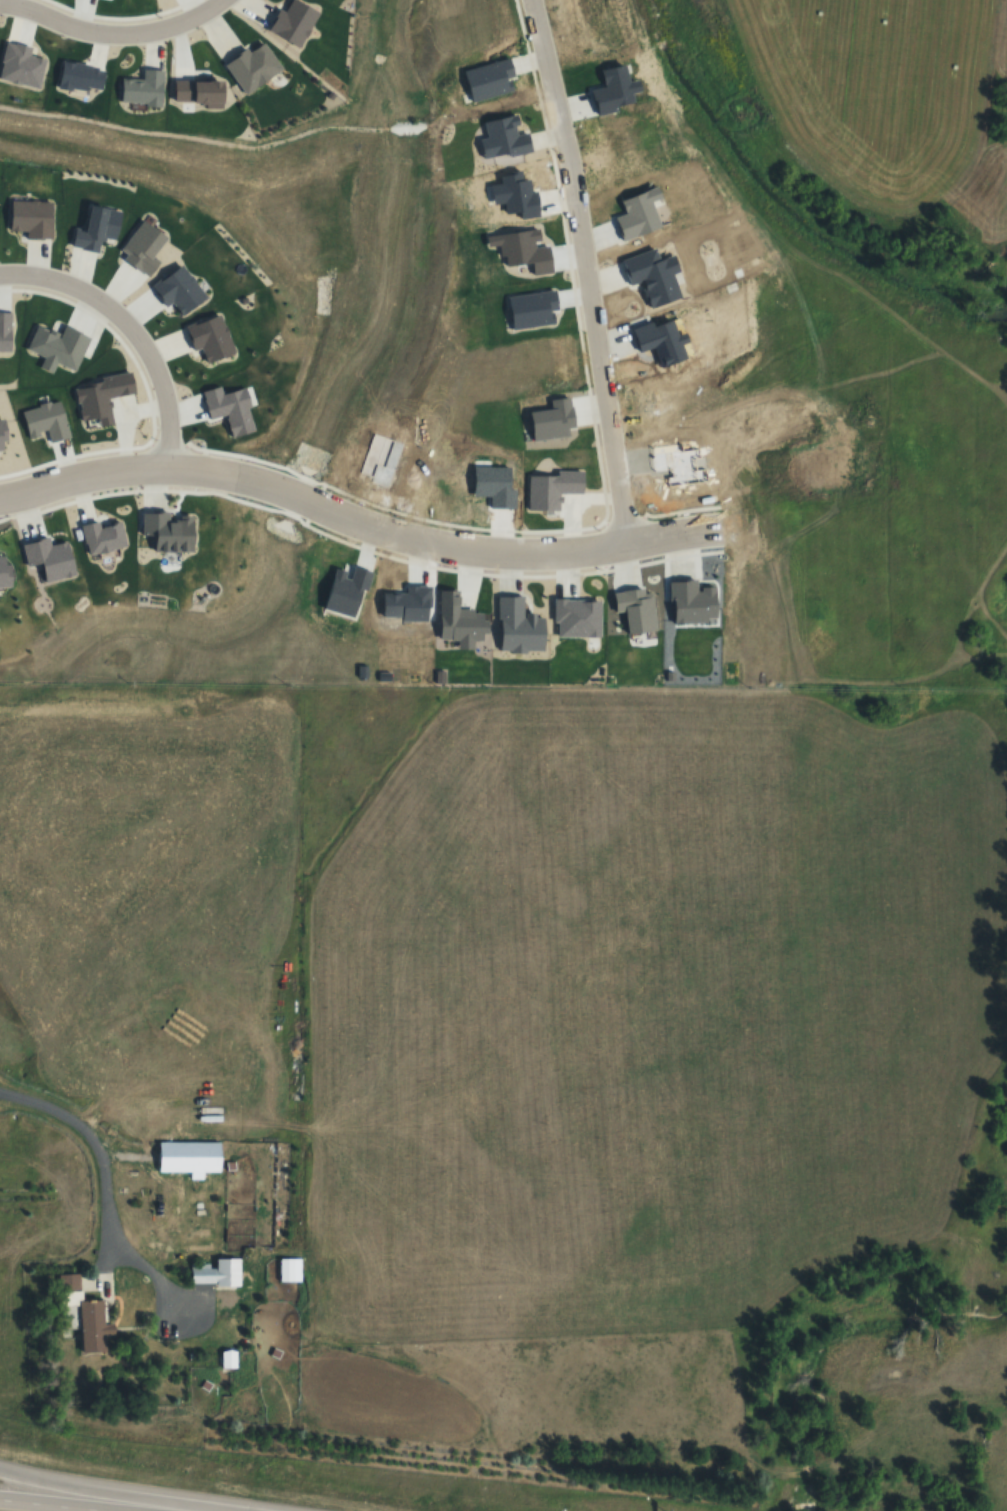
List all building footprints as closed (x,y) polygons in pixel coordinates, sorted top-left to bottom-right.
[(222,1141),(159,1141),(159,1173),(201,1173),(201,1172),(222,1172),(222,1141)] [(190,1285),(240,1285),(240,1259),(217,1259),(217,1265),(190,1265),(190,1285)] [(280,1283),(300,1283),(300,1259),(280,1259),(280,1283)] [(105,1300),(80,1301),(79,1274),(59,1275),(61,1329),(82,1328),(83,1353),(107,1352),(105,1300)] [(223,1368),(236,1368),(236,1351),(223,1351),(223,1368)]
